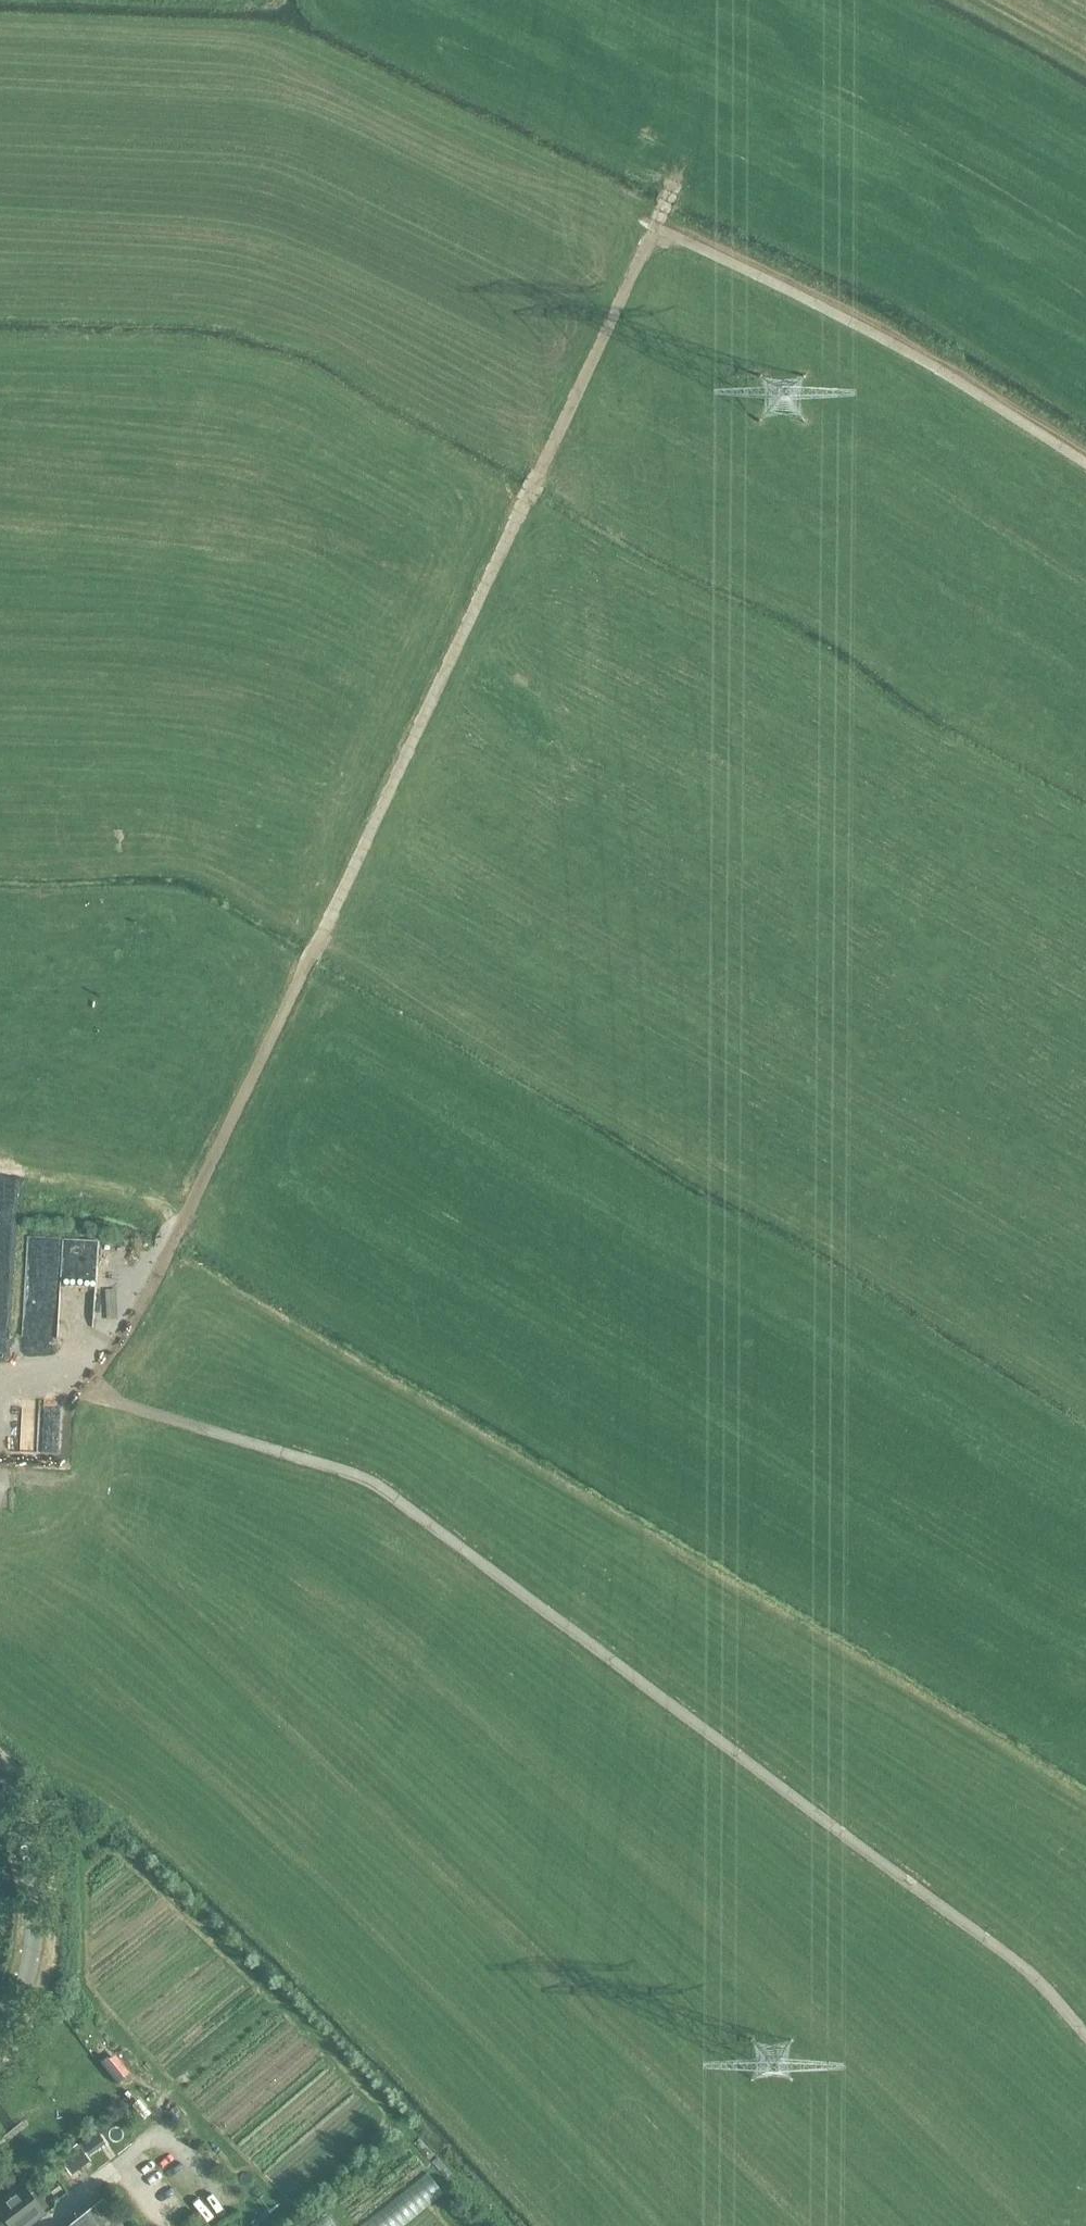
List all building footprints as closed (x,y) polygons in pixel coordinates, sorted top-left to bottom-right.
[(58,1348),(64,1238),(31,1236),(25,1347),(58,1348)] [(89,2155),(100,2147),(92,2135),(80,2143),(89,2155)] [(85,2160),(78,2149),(60,2163),(67,2171),(72,2167),(73,2169),(85,2160)] [(426,2174),(360,2225),(403,2225),(443,2194),(426,2174)] [(46,2213),(22,2183),(0,2200),(0,2212),(11,2225),(29,2225),(46,2213)] [(102,2198),(67,2225),(124,2225),(102,2198)] [(325,2212),(308,2225),(336,2225),(325,2212)]
